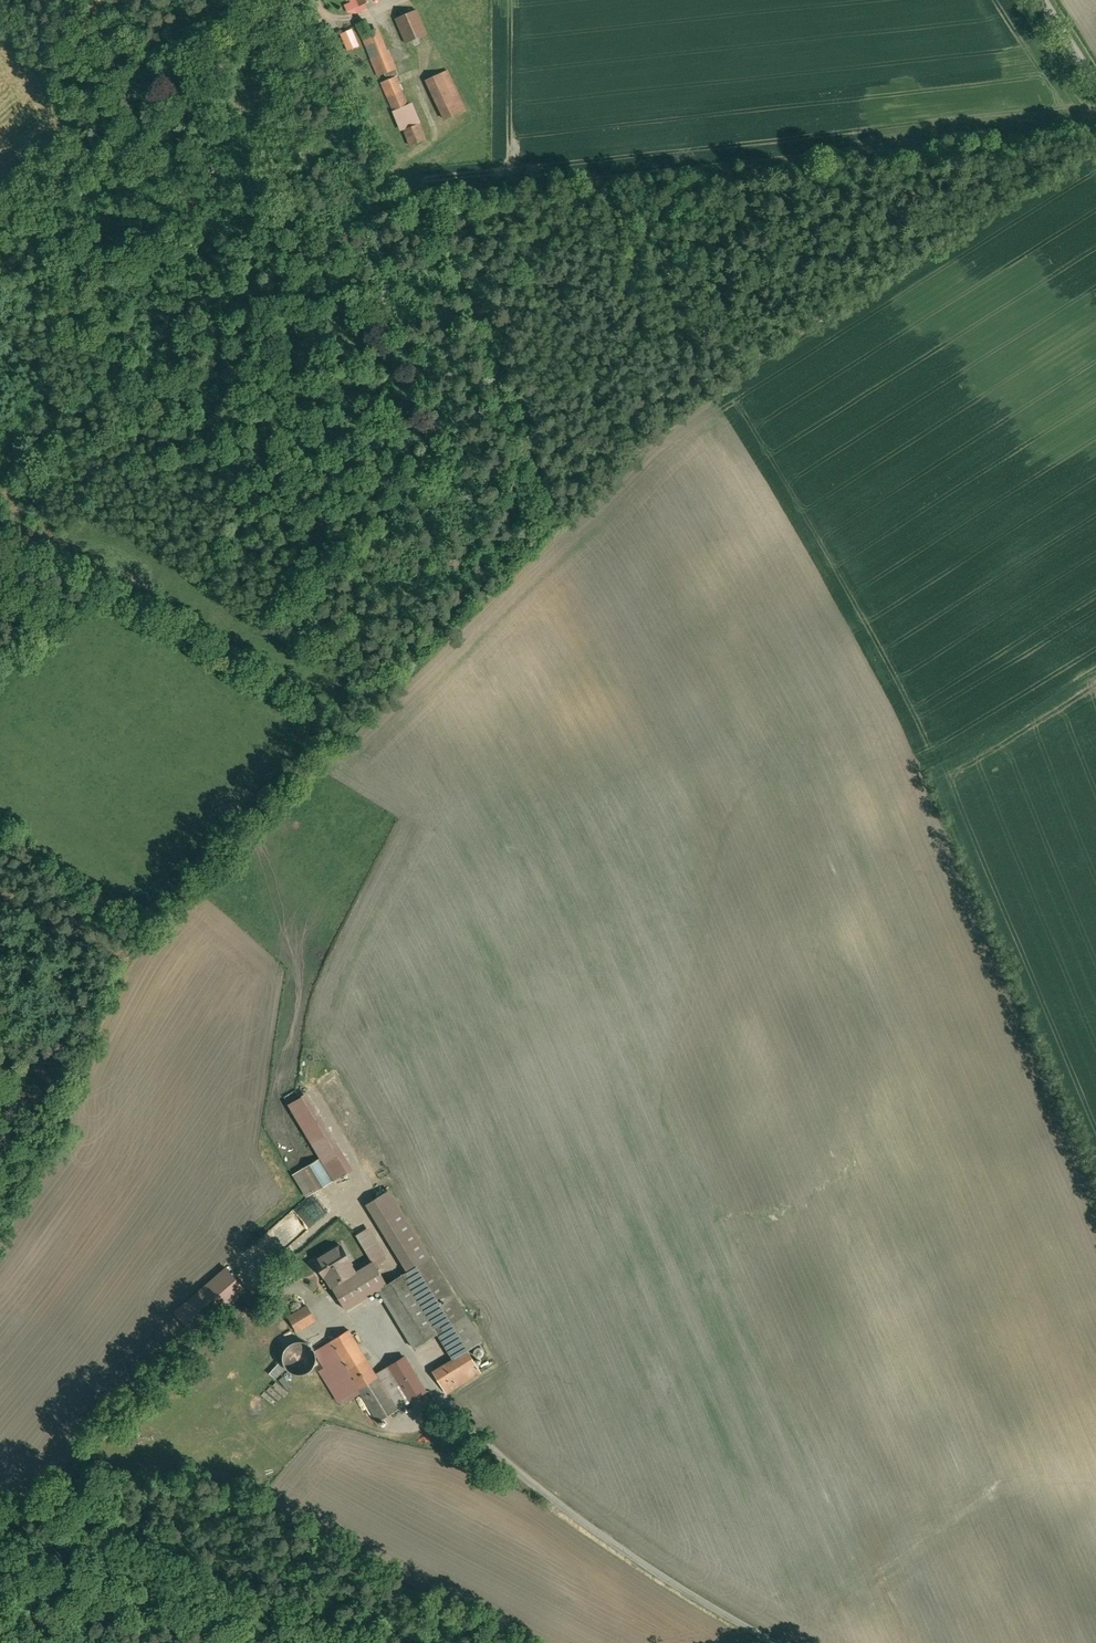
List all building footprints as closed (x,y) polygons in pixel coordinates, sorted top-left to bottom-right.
[(355,8),(373,0),(351,0),(355,8)] [(417,10),(396,19),(407,43),(427,34),(417,10)] [(382,54),(372,31),(369,32),(365,21),(357,24),(379,76),(396,69),(389,50),(382,54)] [(346,51),(359,47),(353,28),(340,32),(346,51)] [(396,69),(385,74),(388,79),(399,75),(396,69)] [(448,70),(428,79),(446,119),(465,110),(448,70)] [(410,110),(396,76),(382,83),(397,116),(410,110)] [(383,96),(365,104),(368,111),(376,108),(379,114),(388,110),(383,96)] [(413,126),(405,130),(411,146),(419,142),(413,126)] [(338,1156),(302,1097),(288,1105),(320,1158),(324,1164),(337,1156),(338,1156)] [(320,1158),(293,1175),(307,1197),(316,1191),(342,1176),(337,1168),(342,1165),(337,1156),(324,1164),(320,1158)] [(406,1273),(431,1257),(391,1193),(366,1208),(406,1273)] [(286,1223),(298,1237),(326,1213),(314,1199),(286,1223)] [(387,1259),(371,1232),(357,1235),(374,1262),(376,1266),(387,1259)] [(341,1245),(315,1261),(326,1280),(327,1279),(332,1287),(356,1272),(352,1265),(353,1264),(341,1245)] [(482,1342),(431,1257),(406,1273),(402,1275),(439,1334),(454,1360),(468,1351),(482,1342)] [(356,1272),(332,1287),(346,1310),(379,1290),(388,1284),(376,1266),(374,1262),(356,1272)] [(402,1275),(388,1284),(379,1290),(415,1348),(439,1334),(402,1275)] [(239,1279),(201,1310),(218,1330),(256,1300),(239,1279)] [(308,1306),(289,1318),(297,1331),(316,1320),(308,1306)] [(349,1330),(330,1342),(359,1389),(378,1378),(376,1374),(375,1374),(349,1330)] [(299,1341),(297,1341),(295,1342),(293,1343),(291,1344),(289,1345),(287,1347),(286,1349),(285,1351),(284,1353),(284,1355),(284,1358),(284,1360),(284,1362),(285,1364),(286,1366),(288,1369),(290,1370),(291,1371),(292,1372),(295,1373),(298,1374),(301,1374),(304,1373),(306,1373),(308,1372),(310,1371),(311,1370),(313,1368),(314,1366),(315,1364),(316,1362),(316,1360),(317,1357),(316,1354),(315,1352),(315,1350),(314,1348),(311,1346),(310,1344),(308,1343),(305,1342),(303,1341),(302,1341),(299,1341)] [(359,1389),(330,1342),(320,1348),(323,1352),(330,1364),(350,1395),(359,1389)] [(454,1360),(434,1372),(447,1393),(481,1372),(468,1351),(454,1360)] [(485,1355),(484,1354),(483,1354),(482,1353),(481,1353),(480,1353),(478,1354),(478,1355),(477,1356),(477,1357),(476,1358),(476,1359),(477,1360),(477,1361),(478,1362),(480,1363),(481,1363),(483,1363),(484,1362),(485,1362),(486,1361),(486,1359),(486,1358),(486,1357),(485,1356),(485,1355)] [(426,1392),(404,1356),(376,1374),(378,1378),(378,1377),(398,1410),(426,1392)] [(269,1373),(275,1379),(286,1368),(279,1362),(269,1373)] [(350,1395),(330,1364),(320,1370),(340,1402),(350,1395)] [(378,1378),(359,1389),(379,1422),(398,1410),(378,1377),(378,1378)]
